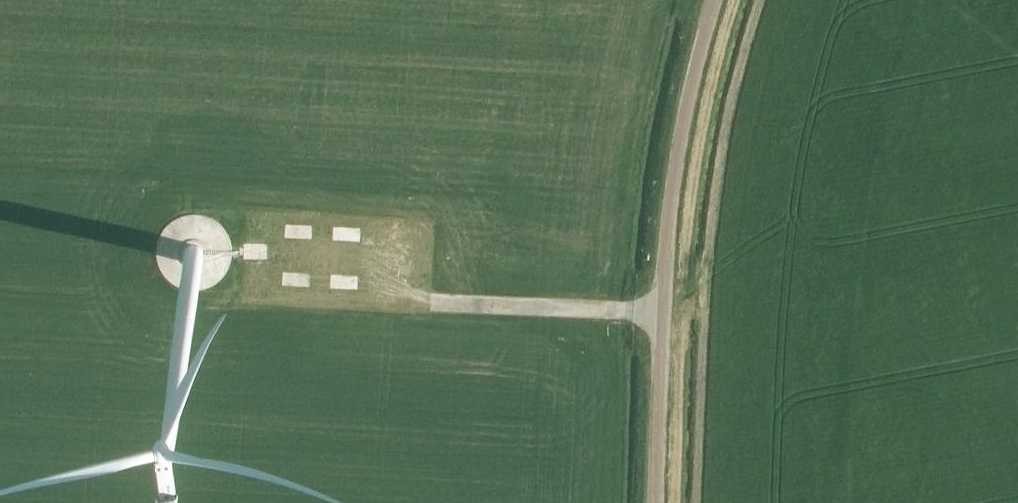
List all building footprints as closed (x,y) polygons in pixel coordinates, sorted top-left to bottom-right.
[(185,248),(184,252),(185,256),(187,259),(191,261),(194,262),(198,261),(201,259),(204,256),(204,252),(204,248),(202,245),(198,243),(194,242),(191,243),(187,245),(185,248)]
